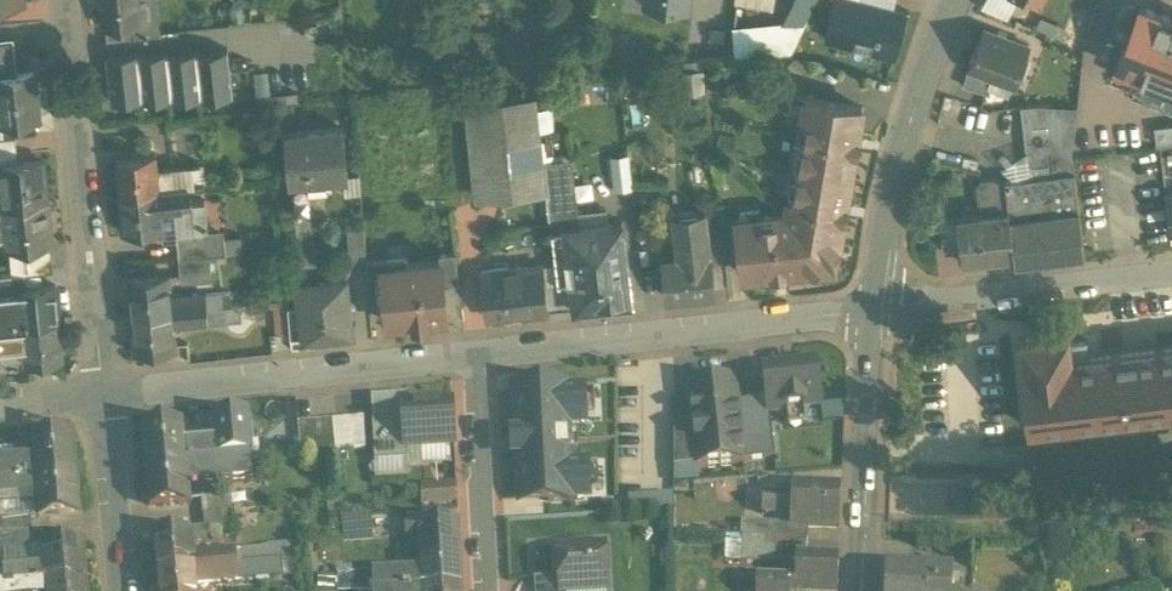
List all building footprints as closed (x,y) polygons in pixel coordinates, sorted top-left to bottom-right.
[(104,26),(134,23),(148,21),(145,0),(101,0),(104,26)] [(641,8),(690,13),(691,0),(642,0),(641,8)] [(858,2),(859,0),(835,0),(828,24),(834,26),(830,41),(893,58),(890,69),(892,70),(907,12),(909,13),(910,11),(883,4),(882,8),(858,2)] [(1139,6),(1116,66),(1140,75),(1137,84),(1149,89),(1171,98),(1171,19),(1139,6)] [(1071,29),(1087,32),(1091,15),(1075,11),(1071,29)] [(134,23),(106,26),(108,40),(135,37),(134,23)] [(1029,47),(983,29),(968,67),(993,77),(993,75),(1013,83),(1012,85),(1014,85),(1029,47)] [(12,38),(0,40),(0,122),(1,122),(2,122),(14,121),(35,118),(38,118),(33,72),(16,74),(12,38)] [(233,97),(228,50),(198,53),(200,98),(200,100),(233,97)] [(171,98),(169,54),(168,51),(139,55),(141,99),(141,101),(171,98)] [(200,98),(198,53),(198,51),(169,54),(171,98),(171,101),(200,98)] [(139,55),(139,52),(106,55),(112,102),(141,99),(139,55)] [(779,57),(760,60),(761,65),(765,64),(766,73),(780,72),(779,57)] [(724,90),(709,91),(712,121),(727,120),(724,90)] [(536,93),(469,100),(482,222),(550,215),(544,158),(536,93)] [(862,106),(804,97),(798,135),(799,135),(798,137),(805,138),(800,168),(791,166),(790,172),(799,173),(794,200),(787,199),(785,212),(736,217),(742,275),(835,266),(862,106)] [(1054,105),(1037,104),(1020,105),(1028,177),(1074,172),(1073,162),(1073,158),(1071,158),(1076,107),(1054,105)] [(35,118),(14,121),(16,135),(36,133),(35,118)] [(1156,146),(1171,144),(1171,125),(1154,127),(1156,146)] [(342,129),(288,135),(292,178),(307,177),(326,175),(326,173),(344,171),(345,176),(346,176),(342,129)] [(0,137),(0,154),(17,153),(16,135),(0,137)] [(613,188),(631,187),(629,152),(611,153),(613,188)] [(156,153),(117,157),(121,194),(159,190),(160,189),(156,153)] [(562,157),(544,158),(550,215),(551,227),(565,226),(579,224),(574,181),(563,182),(561,160),(563,160),(562,157)] [(0,162),(0,170),(2,192),(0,192),(0,206),(48,201),(48,200),(43,159),(0,162)] [(193,168),(172,170),(175,188),(191,186),(195,186),(193,168)] [(326,175),(307,177),(309,190),(321,189),(321,188),(328,188),(327,186),(332,185),(331,177),(345,176),(344,171),(326,173),(326,175)] [(1028,177),(1005,180),(1015,255),(1014,256),(1015,263),(1084,253),(1083,242),(1081,230),(1080,219),(1079,207),(1077,195),(1076,184),(1074,172),(1028,177)] [(985,213),(941,218),(944,243),(959,241),(962,262),(1014,256),(1015,255),(1005,180),(1004,180),(999,176),(979,178),(975,185),(975,186),(976,185),(978,202),(984,206),(985,213)] [(307,177),(292,178),(299,261),(315,259),(309,190),(307,177)] [(175,188),(160,189),(159,190),(161,207),(169,206),(170,214),(175,213),(177,231),(209,228),(206,201),(193,202),(191,186),(175,188)] [(159,190),(121,194),(125,231),(164,227),(161,207),(159,190)] [(7,233),(8,247),(53,242),(49,200),(48,200),(48,201),(0,206),(0,233),(7,233)] [(719,208),(680,212),(683,231),(676,232),(679,256),(662,258),(667,296),(714,291),(710,261),(707,231),(721,229),(719,208)] [(579,224),(565,226),(571,281),(574,306),(631,300),(622,220),(579,224)] [(565,226),(551,227),(557,281),(557,282),(571,281),(565,226)] [(364,227),(347,228),(351,268),(367,267),(367,261),(364,227)] [(721,229),(707,231),(710,261),(725,260),(721,229)] [(225,235),(178,239),(180,257),(211,255),(227,254),(225,235)] [(456,252),(439,254),(440,261),(441,261),(444,285),(459,284),(456,252)] [(211,255),(180,257),(181,276),(213,273),(211,255)] [(347,276),(322,279),(320,259),(315,259),(299,261),(285,262),(292,337),(304,336),(353,331),(347,276)] [(388,259),(367,261),(367,267),(370,302),(385,301),(382,267),(389,267),(388,259)] [(440,261),(406,265),(406,267),(389,268),(389,267),(382,267),(385,301),(387,322),(390,322),(392,324),(408,322),(410,320),(413,319),(413,324),(416,324),(416,322),(427,321),(428,323),(430,322),(430,317),(447,316),(444,285),(441,261),(440,261)] [(542,263),(481,270),(487,316),(548,309),(544,283),(542,263)] [(170,274),(129,277),(132,314),(207,307),(206,292),(171,295),(170,274)] [(557,281),(544,283),(548,309),(560,308),(557,282),(557,281)] [(571,281),(557,282),(560,308),(574,306),(571,281)] [(18,289),(20,311),(6,313),(0,313),(0,328),(21,326),(60,322),(57,285),(18,289)] [(272,299),(276,332),(287,331),(283,298),(272,299)] [(207,307),(132,314),(135,352),(176,348),(174,326),(209,323),(208,320),(223,318),(221,306),(207,307)] [(60,322),(21,326),(23,340),(25,362),(64,359),(60,322)] [(0,328),(0,343),(23,340),(21,326),(0,328)] [(1068,331),(1018,337),(1021,364),(1020,364),(1027,429),(1028,429),(1062,425),(1079,423),(1072,358),(1070,341),(1068,331)] [(1087,339),(1070,341),(1072,358),(1089,356),(1088,347),(1087,339)] [(1072,358),(1079,423),(1171,412),(1171,346),(1157,348),(1089,356),(1072,358)] [(816,361),(763,367),(767,407),(768,413),(770,413),(786,411),(786,408),(821,405),(816,361)] [(735,379),(688,384),(692,420),(697,463),(697,464),(698,464),(744,459),(737,402),(735,379)] [(517,416),(517,423),(567,420),(585,420),(585,415),(584,391),(584,386),(565,387),(565,382),(514,385),(516,416),(517,416)] [(593,390),(584,391),(585,415),(594,414),(593,390)] [(404,394),(371,396),(375,459),(407,457),(407,445),(404,404),(404,394)] [(761,399),(737,402),(744,459),(774,455),(770,413),(768,413),(767,407),(762,407),(761,399)] [(452,402),(408,404),(404,404),(407,445),(449,443),(454,442),(452,402)] [(845,402),(821,405),(823,420),(844,417),(845,402)] [(246,416),(216,419),(218,441),(219,458),(249,455),(246,416)] [(364,417),(332,419),(335,450),(365,446),(364,417)] [(332,419),(298,422),(300,453),(335,450),(332,419)] [(519,463),(569,461),(568,448),(567,433),(567,420),(517,423),(518,432),(512,432),(513,455),(519,455),(519,463)] [(692,420),(674,422),(674,465),(697,463),(692,420)] [(182,423),(143,427),(146,466),(219,458),(218,441),(184,444),(182,423)] [(1062,425),(1028,429),(1031,452),(1065,448),(1062,425)] [(0,463),(0,481),(76,473),(71,433),(32,437),(34,459),(32,459),(32,460),(0,463)] [(578,447),(577,433),(567,433),(568,448),(578,447)] [(449,443),(407,445),(407,457),(375,459),(376,478),(409,476),(408,466),(450,463),(449,443)] [(219,458),(146,466),(150,504),(189,501),(187,486),(251,480),(249,455),(219,458)] [(588,465),(587,460),(569,461),(519,463),(520,471),(519,471),(520,502),(571,499),(571,494),(589,493),(589,489),(588,465)] [(697,463),(674,465),(674,481),(699,479),(698,464),(697,464),(697,463)] [(597,464),(588,465),(589,489),(598,488),(597,464)] [(0,481),(0,505),(38,502),(39,517),(79,513),(76,473),(0,481)] [(841,485),(792,482),(792,493),(791,513),(791,521),(790,524),(808,525),(840,526),(841,485)] [(456,483),(430,485),(430,502),(457,500),(456,483)] [(792,493),(763,492),(762,512),(791,513),(792,493)] [(230,494),(202,497),(204,529),(234,527),(230,494)] [(673,505),(672,494),(628,496),(629,508),(673,505)] [(0,517),(0,533),(2,533),(2,534),(31,531),(30,515),(0,517)] [(368,515),(342,518),(343,532),(370,529),(368,515)] [(458,520),(406,523),(406,535),(419,535),(421,571),(374,573),(374,590),(462,585),(458,520)] [(791,521),(774,520),(773,535),(777,535),(808,537),(808,525),(790,524),(791,521)] [(191,528),(152,533),(156,572),(237,564),(236,549),(194,553),(191,528)] [(0,534),(0,552),(33,549),(31,531),(2,534),(0,534)] [(773,535),(742,534),(741,559),(775,561),(777,535),(773,535)] [(82,540),(42,543),(44,567),(3,570),(4,585),(5,586),(85,579),(82,540)] [(241,551),(237,551),(238,562),(293,558),(292,542),(265,543),(266,546),(241,547),(241,551)] [(573,543),(573,546),(558,547),(559,576),(560,589),(566,589),(566,590),(608,590),(605,544),(589,545),(589,542),(573,543)] [(796,551),(795,577),(757,576),(756,590),(837,590),(839,554),(796,551)] [(280,560),(237,564),(238,579),(282,575),(280,560)] [(156,572),(158,590),(197,590),(196,582),(238,579),(237,564),(156,572)] [(886,570),(885,590),(952,590),(952,585),(958,585),(958,573),(886,570)] [(374,573),(351,574),(351,590),(373,590),(374,590),(374,573)] [(339,574),(339,590),(344,590),(351,590),(351,574),(339,574)] [(534,577),(535,590),(566,590),(566,589),(560,589),(559,576),(534,577)] [(5,586),(4,585),(0,585),(0,590),(86,590),(85,579),(5,586)]
